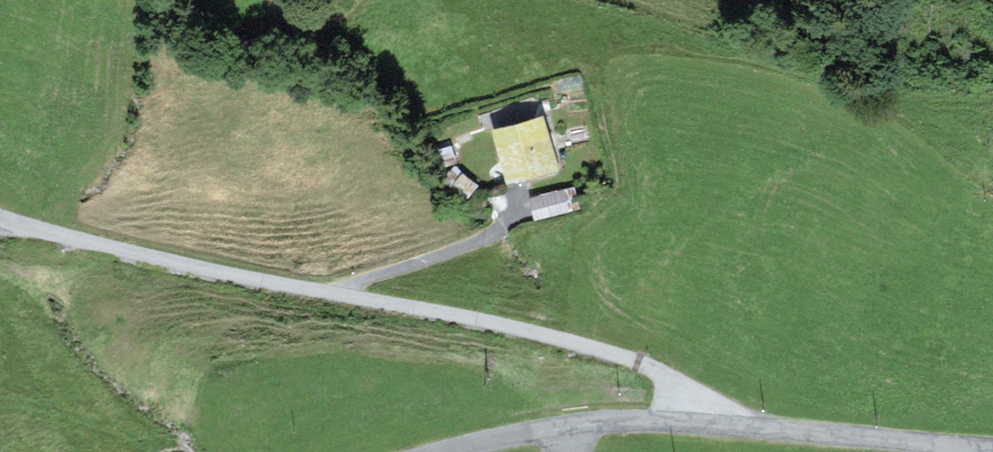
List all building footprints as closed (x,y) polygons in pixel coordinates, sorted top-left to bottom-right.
[(540,113),(493,127),(508,178),(555,165),(540,113)] [(577,206),(572,187),(531,197),(536,217),(577,206)]
